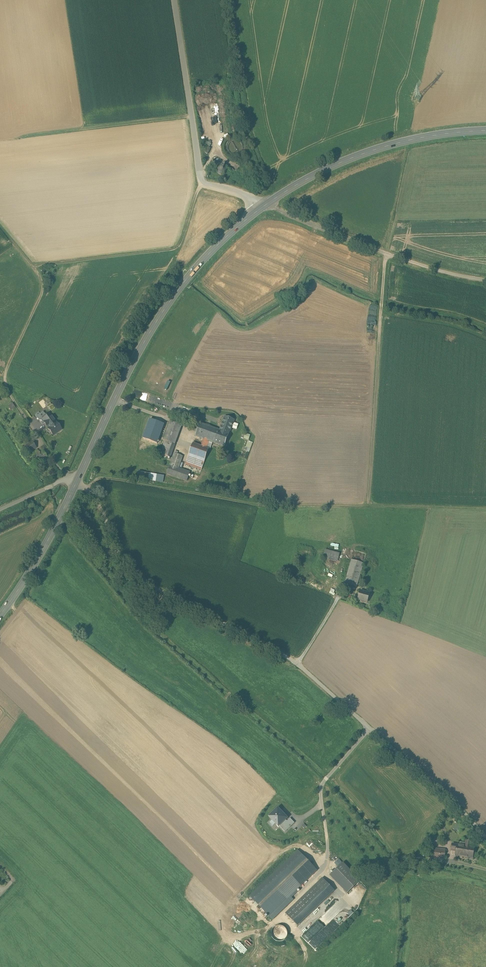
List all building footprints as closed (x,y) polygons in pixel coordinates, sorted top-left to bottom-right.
[(204,152),(208,154),(211,148),(208,146),(210,143),(205,141),(202,147),(206,148),(204,152)] [(208,168),(218,174),(217,172),(216,170),(216,168),(218,166),(219,165),(212,161),(208,168)] [(217,172),(218,174),(220,175),(222,176),(225,175),(227,173),(228,171),(228,169),(227,167),(225,165),(223,164),(221,164),(219,165),(218,166),(216,168),(216,170),(217,172)] [(39,420),(42,424),(44,423),(48,420),(49,421),(53,418),(49,413),(45,416),(39,420)] [(227,418),(225,417),(223,422),(222,422),(222,424),(220,430),(229,434),(229,431),(230,431),(232,427),(233,425),(233,423),(234,420),(232,420),(231,419),(230,418),(229,417),(228,417),(227,418)] [(61,430),(58,425),(56,423),(53,418),(49,421),(53,425),(49,428),(48,429),(53,436),(61,430)] [(46,427),(48,426),(49,428),(53,425),(49,421),(48,420),(44,423),(46,427)] [(165,441),(175,444),(182,426),(170,421),(164,440),(165,441)] [(220,430),(200,423),(196,436),(204,439),(209,441),(213,442),(225,447),(229,434),(220,430)] [(175,444),(165,441),(160,454),(170,457),(175,444)] [(32,442),(25,447),(29,453),(36,448),(32,442)] [(202,446),(193,443),(188,458),(204,463),(209,449),(207,448),(202,446)] [(40,454),(37,450),(31,454),(39,465),(48,458),(43,452),(40,454)] [(174,453),(170,465),(178,468),(183,456),(174,453)] [(202,470),(204,463),(188,458),(186,464),(202,470)] [(178,468),(170,465),(167,474),(187,481),(190,473),(178,468)] [(138,472),(137,477),(151,480),(163,482),(164,476),(138,472)] [(339,554),(325,550),(323,558),(337,562),(339,554)] [(357,587),(363,564),(363,563),(351,559),(344,584),(357,587)] [(336,587),(321,583),(319,590),(334,594),(336,587)] [(360,591),(358,599),(367,602),(370,594),(360,591)] [(278,826),(279,825),(285,832),(291,826),(285,820),(287,818),(284,815),(285,814),(281,810),(281,811),(278,808),(269,816),(278,826)] [(458,832),(461,826),(457,823),(453,829),(458,832)] [(465,846),(452,844),(451,850),(456,851),(455,855),(473,858),(474,847),(470,847),(471,842),(466,841),(465,846)] [(445,850),(430,848),(429,857),(444,859),(445,850)] [(250,896),(269,916),(290,896),(291,897),(297,892),(295,890),(316,870),(297,851),(250,896)] [(360,881),(342,863),(330,875),(347,893),(360,881)] [(322,878),(286,913),(295,922),(331,888),(322,878)] [(331,888),(295,922),(298,926),(334,891),(331,888)] [(287,937),(287,934),(287,931),(285,928),(282,926),(279,926),(276,927),(274,928),(272,931),(271,934),(272,937),(274,940),(276,941),(280,942),(283,941),(285,939),(287,937)]
